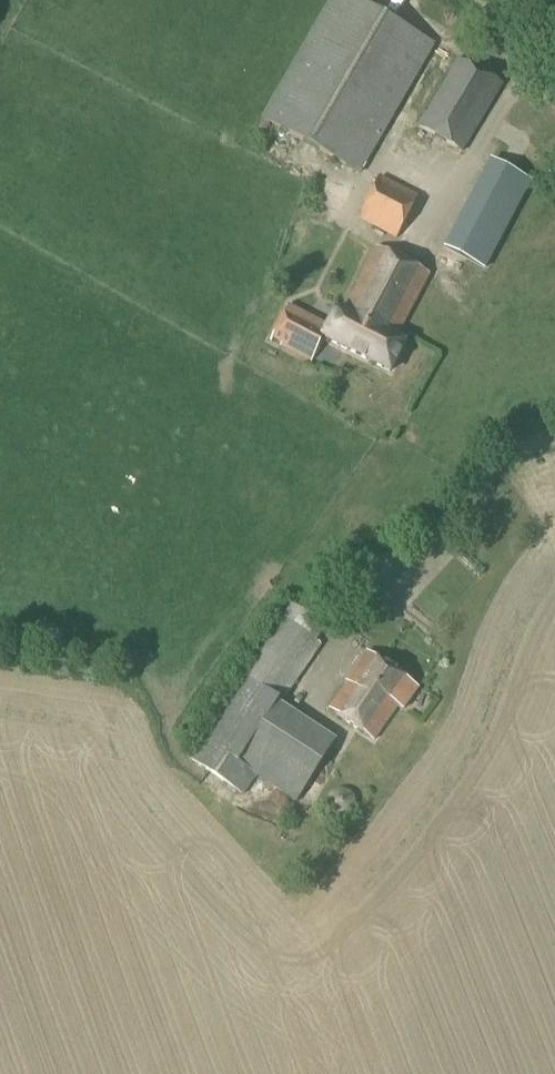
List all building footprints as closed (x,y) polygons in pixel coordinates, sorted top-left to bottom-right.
[(433,46),(354,0),(331,0),(263,118),(359,174),(433,46)] [(462,152),(502,86),(458,60),(419,128),(462,152)] [(484,270),(486,267),(530,184),(489,162),(443,249),(476,266),(484,270)] [(397,239),(418,198),(379,178),(359,219),(397,239)] [(396,338),(429,275),(376,247),(344,311),(336,307),(326,327),(309,318),(288,307),(271,341),(312,362),(323,339),(390,373),(405,343),(396,338)] [(326,627),(292,604),(282,620),(280,618),(242,677),(188,759),(243,795),(256,775),(296,801),(336,741),(281,705),(321,646),(316,642),(326,627)] [(403,710),(418,689),(367,653),(346,683),(348,684),(329,710),(373,741),(397,707),(403,710)]
